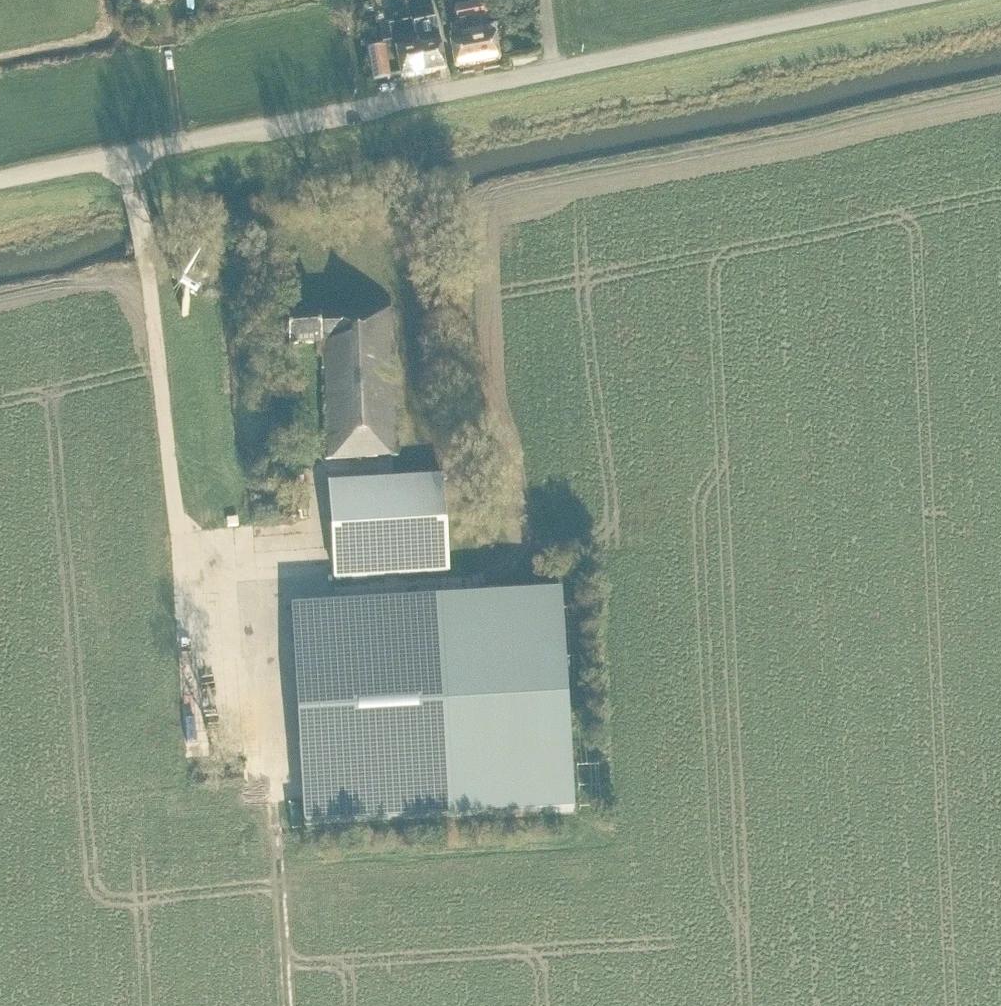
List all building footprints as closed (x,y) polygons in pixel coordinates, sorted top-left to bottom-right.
[(453,68),(499,59),(493,29),(486,30),(485,20),(490,19),(487,0),(454,6),(460,35),(448,37),(453,68)] [(416,43),(415,38),(412,22),(388,27),(391,42),(381,44),(366,47),(368,54),(367,54),(373,83),(388,80),(388,77),(399,75),(399,79),(422,74),(416,43)] [(422,74),(444,70),(438,39),(416,43),(422,74)] [(398,457),(391,330),(390,310),(288,315),(289,329),(287,329),(287,345),(315,344),(315,354),(321,358),(327,461),(377,458),(378,482),(329,485),(333,580),(446,574),(441,478),(393,480),(391,457),(398,457)] [(559,593),(289,607),(300,824),(570,811),(559,593)]
